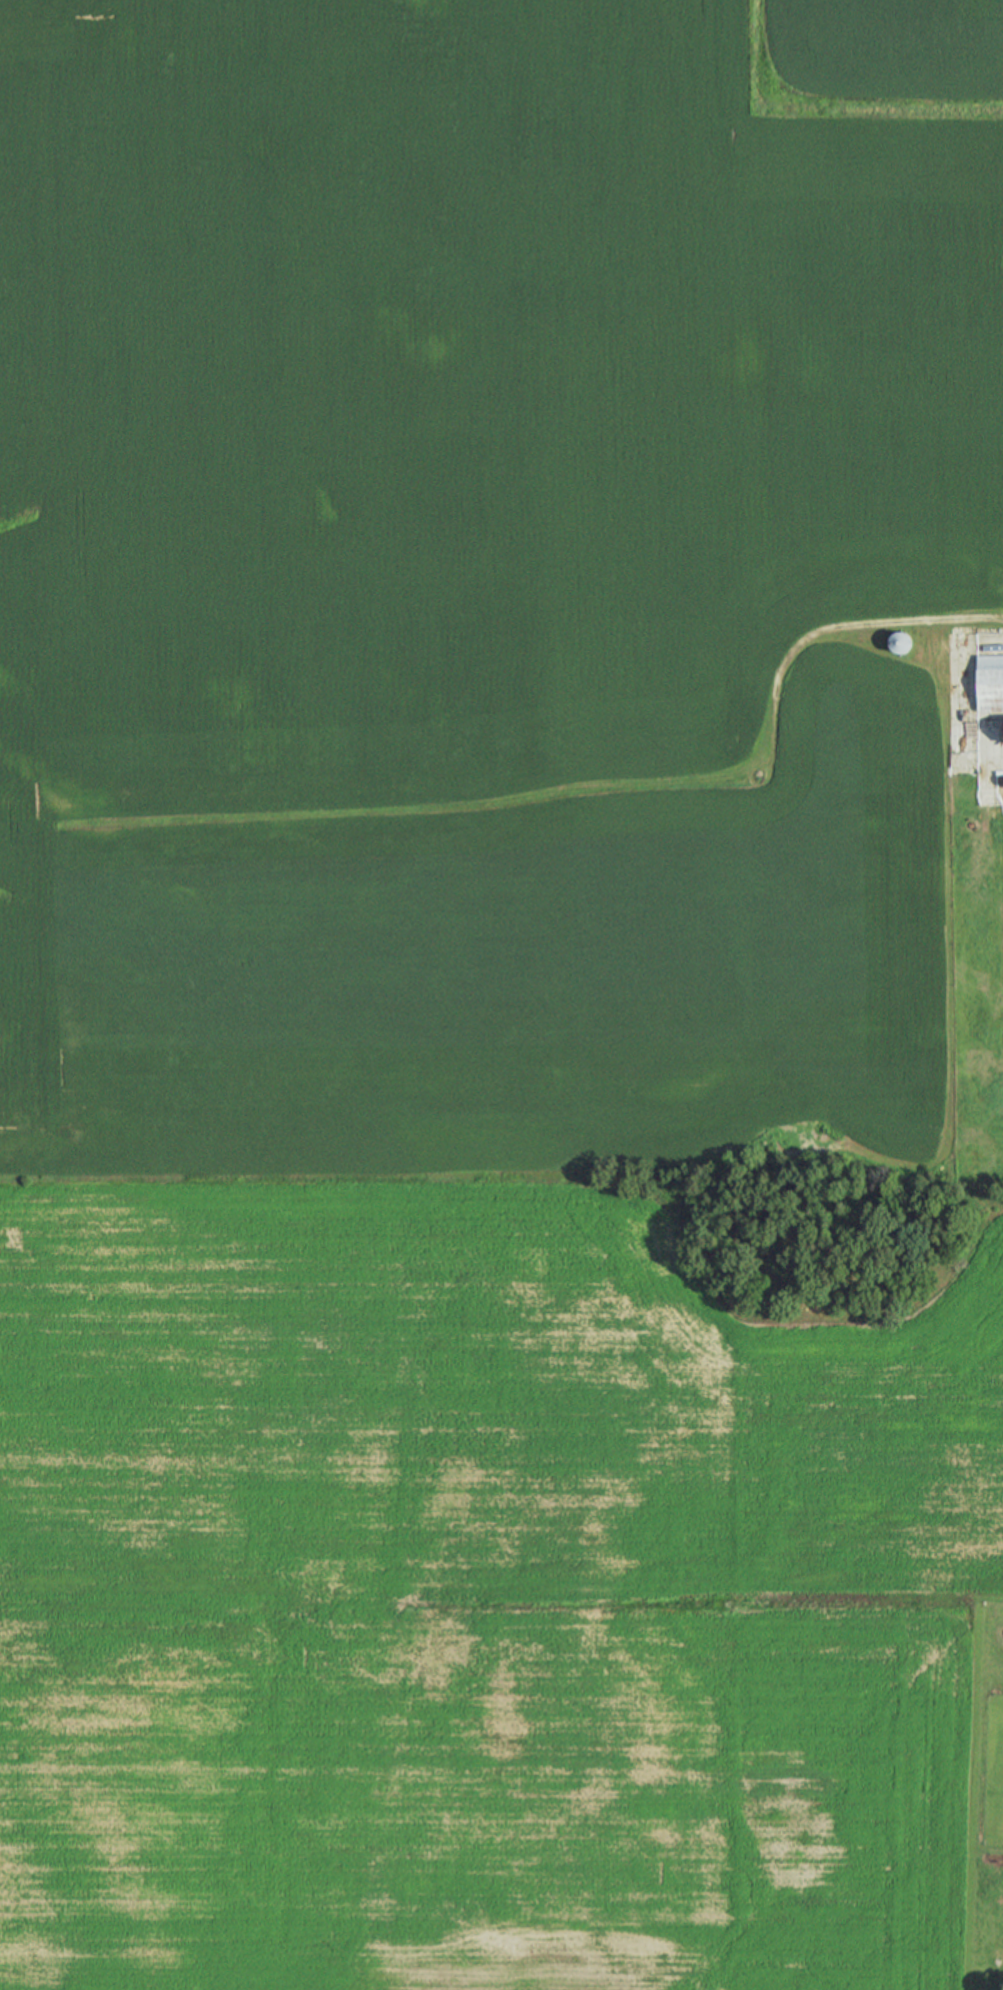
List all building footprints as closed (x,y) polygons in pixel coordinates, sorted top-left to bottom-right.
[(888,651),(903,653),(905,634),(890,633),(888,651)] [(975,655),(1002,655),(1002,711),(975,711),(975,655)]
